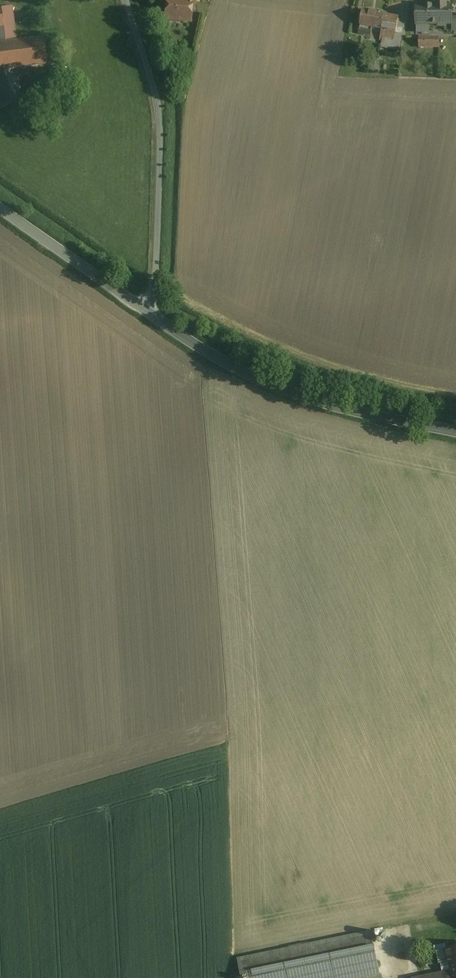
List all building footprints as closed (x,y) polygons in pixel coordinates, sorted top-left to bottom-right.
[(167,20),(167,19),(191,22),(191,23),(194,2),(194,1),(187,0),(169,0),(167,20)] [(435,3),(435,7),(438,25),(438,27),(446,27),(446,25),(452,25),(452,19),(451,7),(447,7),(446,3),(435,3)] [(426,25),(438,25),(435,7),(416,7),(416,25),(416,33),(426,33),(426,25)] [(0,9),(0,28),(14,27),(12,8),(0,9)] [(385,15),(363,11),(360,26),(359,30),(371,32),(371,29),(382,31),(382,30),(384,31),(382,41),(383,41),(382,48),(399,51),(402,36),(395,34),(398,18),(385,15)] [(439,38),(419,38),(419,48),(439,48),(439,38)] [(0,44),(0,81),(0,83),(9,82),(8,69),(45,64),(42,39),(0,44)] [(0,83),(0,108),(21,105),(18,81),(9,82),(0,83)] [(238,960),(242,977),(361,977),(379,974),(371,932),(238,960)] [(446,949),(447,949),(437,951),(439,964),(440,964),(449,962),(451,972),(452,977),(455,977),(455,947),(446,949)] [(449,962),(440,964),(442,973),(451,972),(449,962)]
